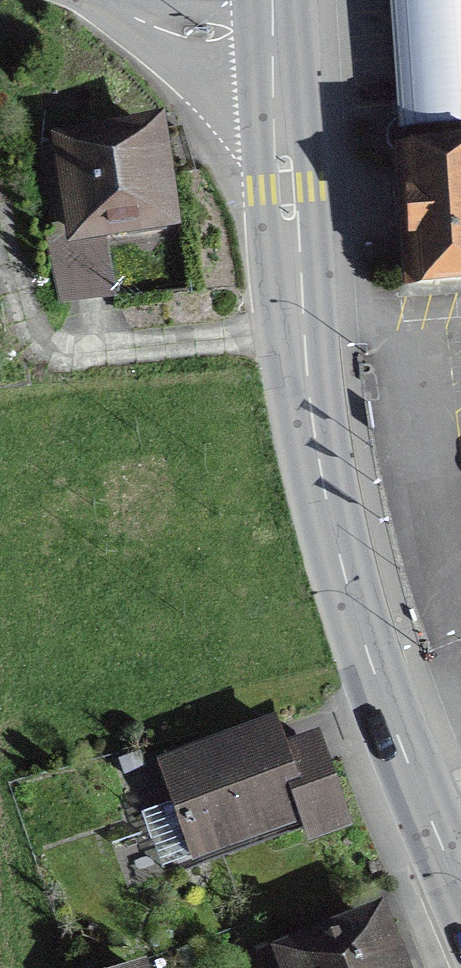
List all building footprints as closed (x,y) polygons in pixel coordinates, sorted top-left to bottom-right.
[(460,277),(460,0),(394,0),(403,119),(388,127),(384,140),(392,155),(405,159),(413,281),(460,277)] [(163,177),(192,173),(179,130),(41,152),(57,239),(168,222),(163,177)] [(272,729),(163,765),(194,856),(301,821),(305,834),(342,821),(319,751),(284,763),(272,729)] [(292,959),(295,967),(390,967),(374,927),(292,959)]
